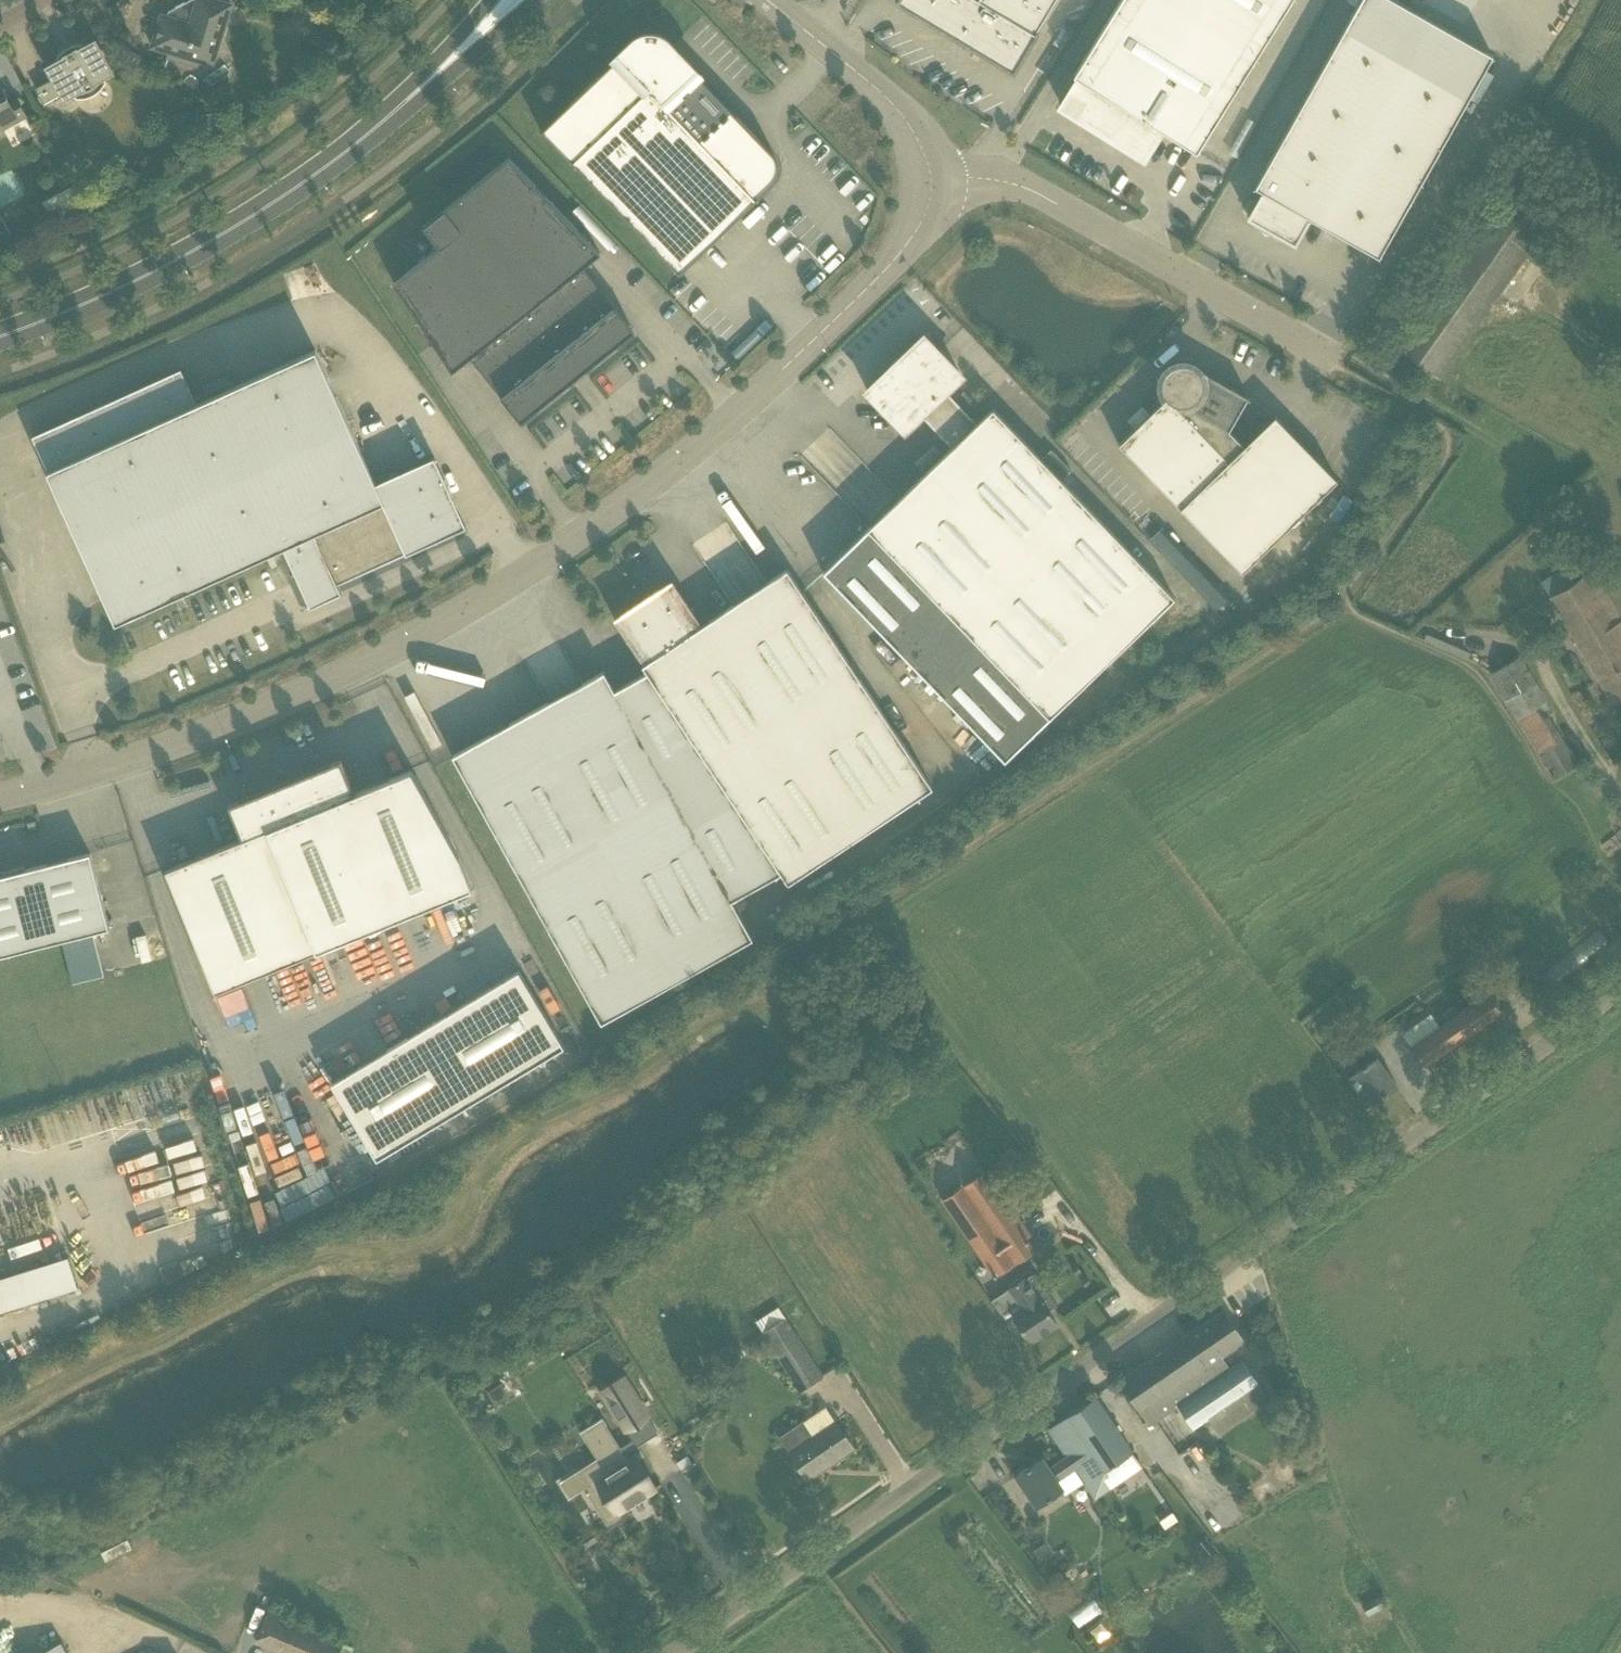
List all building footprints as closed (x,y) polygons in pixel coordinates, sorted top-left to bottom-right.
[(231,5),(217,0),(190,0),(185,2),(184,1),(176,6),(177,7),(169,11),(167,16),(162,15),(152,47),(170,52),(168,56),(198,65),(199,61),(213,65),(231,5)] [(897,2),(1014,73),(1039,31),(1035,28),(1052,0),(898,0),(897,2)] [(1144,158),(1161,130),(1197,152),(1292,0),(1121,0),(1074,75),(1079,78),(1061,107),(1107,135),(1109,131),(1121,138),(1118,142),(1144,158)] [(1430,0),(1362,0),(1258,185),(1266,190),(1251,216),(1265,224),(1262,228),(1276,236),(1278,232),(1298,243),(1313,217),(1384,256),(1505,42),(1430,0)] [(680,274),(772,185),(774,183),(776,181),(777,178),(778,176),(779,173),(779,170),(779,167),(779,165),(778,162),(777,159),(776,157),(775,154),(773,152),(667,42),(665,40),(663,39),(661,37),(658,36),(655,35),(652,35),(650,35),(647,35),(644,36),(641,37),(639,38),(636,40),(634,41),(542,130),(680,274)] [(55,78),(36,88),(44,103),(63,93),(65,97),(79,99),(84,99),(88,98),(93,96),(96,94),(99,92),(103,88),(107,82),(103,76),(111,72),(95,43),(84,49),(82,45),(83,45),(83,44),(80,44),(77,44),(75,45),(72,46),(69,47),(67,48),(64,50),(62,52),(60,54),(58,56),(57,58),(58,59),(59,58),(61,62),(49,68),(55,78)] [(0,125),(3,130),(27,116),(15,95),(8,99),(0,84),(0,125)] [(191,114),(192,132),(214,130),(212,112),(191,114)] [(440,247),(411,270),(394,283),(453,371),(470,358),(519,420),(633,329),(583,267),(600,253),(509,158),(444,210),(445,210),(424,227),(440,247)] [(1440,379),(1548,225),(1504,194),(1396,348),(1440,379)] [(964,374),(947,390),(975,419),(1017,380),(965,325),(940,348),(964,374)] [(1050,718),(1175,598),(993,409),(978,424),(946,391),(962,376),(924,337),(868,391),(905,430),(921,415),(953,448),(868,529),(973,639),(929,681),(1006,760),(1050,718)] [(342,593),(338,585),(466,527),(435,457),(376,483),(316,350),(198,404),(182,369),(33,436),(116,623),(284,548),(310,607),(342,593)] [(1248,397),(1192,365),(1189,364),(1187,363),(1184,363),(1182,363),(1179,363),(1177,364),(1174,365),(1172,366),(1170,367),(1168,369),(1166,371),(1164,373),(1163,376),(1162,378),(1162,381),(1161,383),(1161,386),(1162,389),(1163,391),(1164,394),(1166,398),(1119,445),(1242,572),(1337,480),(1275,416),(1244,446),(1229,431),(1248,397)] [(1052,449),(1042,458),(1062,479),(1072,470),(1052,449)] [(1573,531),(1567,524),(1558,532),(1564,539),(1573,531)] [(1218,608),(1229,598),(1160,528),(1150,538),(1164,553),(1155,562),(1178,587),(1188,577),(1218,608)] [(788,884),(790,883),(933,788),(787,569),(702,625),(673,581),(615,619),(645,664),(643,665),(647,672),(781,874),(788,884)] [(1613,704),(1620,699),(1620,619),(1601,584),(1597,587),(1591,574),(1552,596),(1613,704)] [(1562,738),(1557,729),(1516,659),(1490,673),(1527,734),(1539,753),(1562,738)] [(453,755),(595,1011),(601,1023),(753,938),(732,901),(781,874),(647,672),(615,690),(605,671),(453,755)] [(166,870),(215,992),(472,888),(459,856),(411,770),(354,794),(341,762),(230,807),(243,839),(166,870)] [(72,937),(109,927),(90,853),(25,869),(24,865),(4,870),(3,869),(0,870),(0,955),(72,937)] [(519,970),(332,1082),(378,1158),(564,1046),(519,970)] [(241,985),(216,993),(223,1013),(247,1005),(241,985)] [(1502,1013),(1499,1008),(1487,992),(1480,997),(1474,989),(1466,995),(1472,1003),(1458,1013),(1452,1004),(1441,1012),(1447,1020),(1439,1026),(1412,1046),(1426,1066),(1502,1013)] [(1374,1103),(1397,1086),(1367,1043),(1339,1061),(1349,1075),(1348,1075),(1359,1091),(1364,1088),(1374,1103)] [(982,1172),(942,1199),(995,1277),(1035,1249),(982,1172)] [(1031,1342),(1057,1324),(1026,1277),(1009,1288),(1023,1309),(1013,1315),(1031,1342)] [(1244,1341),(1223,1310),(1120,1380),(1150,1425),(1178,1406),(1194,1428),(1209,1418),(1219,1433),(1270,1398),(1243,1357),(1230,1365),(1223,1355),(1244,1341)] [(824,1376),(786,1316),(762,1332),(800,1392),(824,1376)] [(648,1417),(640,1404),(622,1376),(601,1390),(619,1418),(627,1430),(648,1417)] [(1017,1475),(1038,1507),(1063,1489),(1065,1492),(1082,1481),(1094,1498),(1142,1466),(1095,1397),(1048,1429),(1067,1456),(1049,1469),(1042,1458),(1017,1475)] [(591,1528),(592,1530),(662,1484),(661,1483),(654,1487),(650,1480),(652,1479),(651,1478),(649,1479),(641,1466),(642,1465),(641,1463),(640,1464),(638,1461),(633,1465),(603,1418),(581,1432),(582,1434),(584,1432),(601,1459),(579,1473),(580,1475),(584,1472),(591,1484),(587,1486),(591,1492),(588,1493),(589,1495),(592,1493),(607,1518),(591,1528)] [(807,1479),(854,1448),(834,1419),(812,1434),(804,1420),(780,1436),(789,1451),(788,1451),(807,1479)] [(1165,1529),(1178,1520),(1173,1512),(1160,1521),(1165,1529)] [(128,1539),(102,1552),(106,1561),(132,1549),(128,1539)] [(1045,1543),(1034,1550),(1039,1559),(1050,1551),(1045,1543)] [(1052,1589),(1067,1591),(1068,1580),(1053,1578),(1052,1589)] [(1378,1595),(1361,1604),(1368,1616),(1384,1607),(1378,1595)] [(285,1652),(332,1652),(337,1641),(268,1612),(256,1641),(285,1652)] [(61,1642),(41,1652),(67,1652),(61,1642)]
